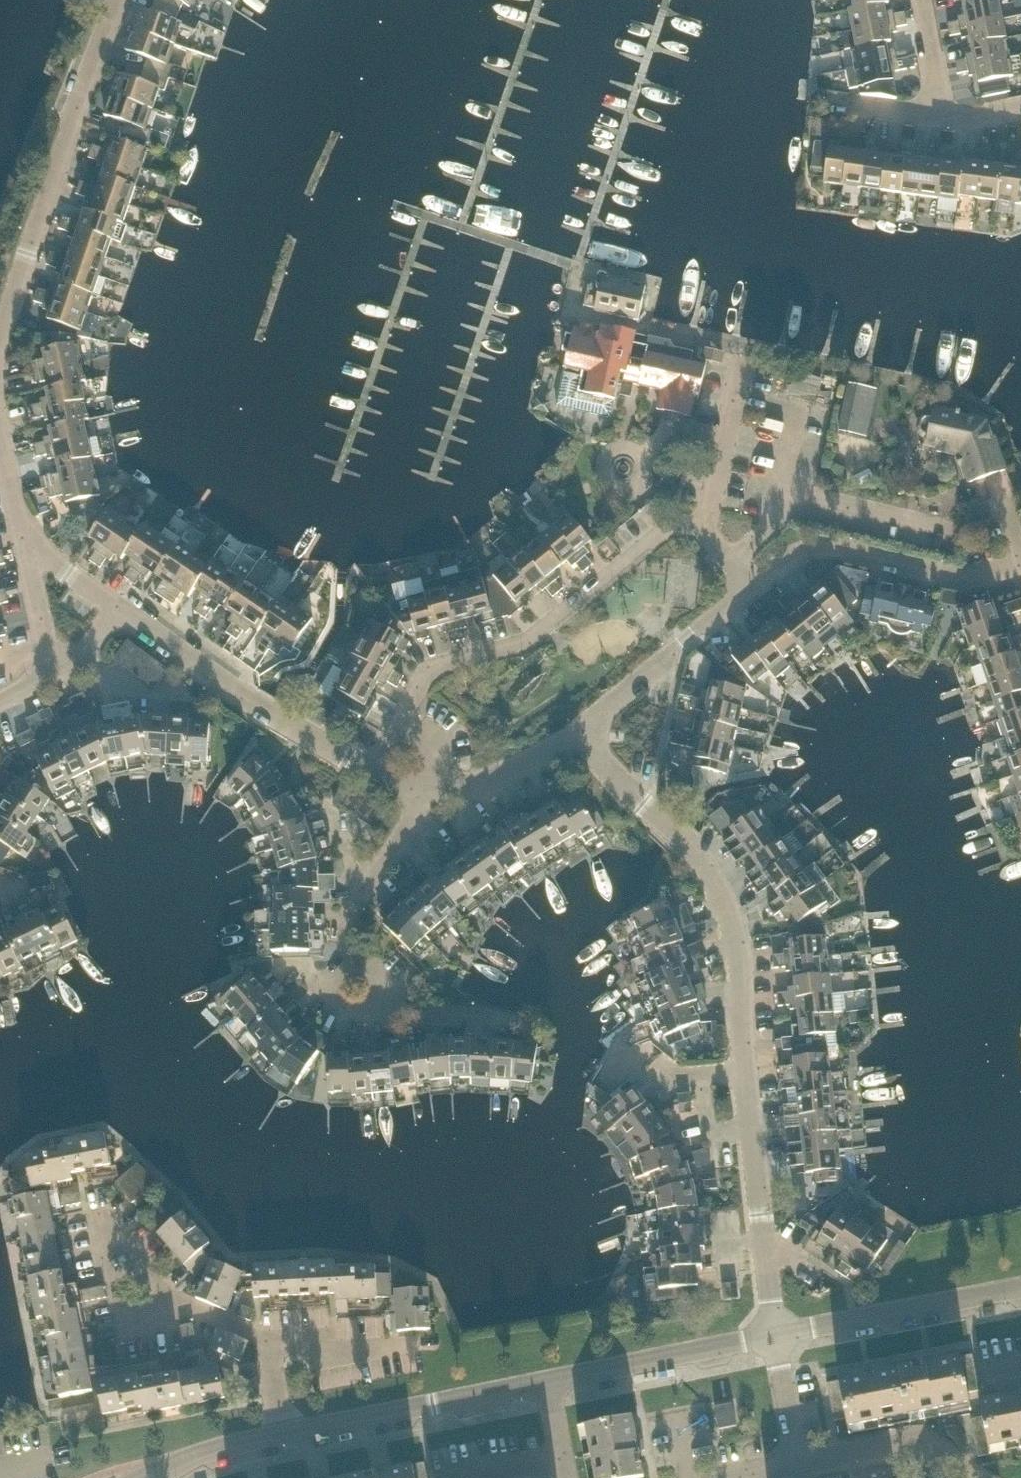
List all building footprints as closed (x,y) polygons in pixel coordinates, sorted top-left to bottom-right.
[(180,11),(158,0),(155,0),(150,11),(142,9),(135,30),(176,43),(183,22),(176,20),(180,11)] [(195,0),(158,0),(180,11),(185,2),(191,6),(195,0)] [(855,9),(855,10),(884,4),(890,3),(889,0),(853,0),(855,9)] [(950,30),(1002,19),(999,0),(965,7),(967,15),(958,17),(959,21),(948,23),(950,30)] [(894,10),(886,11),(884,4),(855,10),(855,9),(850,10),(854,29),(907,19),(906,12),(895,14),(894,10)] [(897,27),(908,25),(907,19),(854,29),(857,47),(858,49),(887,43),(892,42),(890,33),(898,31),(897,27)] [(972,45),(1006,38),(1002,19),(950,30),(951,36),(962,34),(963,38),(971,37),(972,45)] [(169,63),(176,43),(135,30),(128,51),(148,58),(144,69),(170,78),(175,65),(169,63)] [(957,67),(1010,57),(1006,38),(972,45),(974,53),(966,54),(967,59),(956,61),(957,67)] [(896,49),(888,50),(887,43),(858,49),(857,47),(852,48),(856,68),(909,57),(908,51),(897,53),(896,49)] [(897,99),(894,81),(892,72),(900,70),(916,67),(914,56),(909,57),(856,68),(861,94),(897,99)] [(1008,78),(1014,76),(1010,57),(957,67),(958,74),(969,71),(970,76),(978,74),(982,97),(1011,91),(1008,78)] [(166,91),(170,78),(144,69),(140,80),(120,73),(113,95),(154,108),(160,89),(166,91)] [(147,128),(154,108),(113,95),(106,115),(126,122),(122,134),(148,143),(153,129),(147,128)] [(831,133),(833,121),(819,119),(816,141),(830,143),(825,182),(844,185),(849,151),(841,149),(843,135),(831,133)] [(863,187),(871,134),(864,133),(863,144),(858,144),(857,152),(849,151),(844,185),(863,187)] [(876,146),(877,135),(871,134),(863,187),(882,190),(887,156),(879,155),(880,147),(876,146)] [(149,149),(120,140),(116,138),(113,147),(106,144),(104,148),(94,145),(91,151),(143,168),(149,149)] [(901,193),(909,139),(902,138),(901,149),(896,149),(895,157),(887,156),(882,190),(901,193)] [(914,148),(915,140),(909,139),(901,193),(920,195),(926,158),(918,157),(919,149),(914,148)] [(978,198),(986,144),(979,143),(978,154),(973,154),(972,162),(963,161),(963,166),(959,195),(960,195),(978,198)] [(940,198),(947,144),(940,144),(939,152),(935,151),(934,159),(926,158),(920,195),(940,198)] [(952,156),(953,145),(947,144),(940,198),(959,201),(960,195),(959,195),(963,166),(955,165),(956,157),(952,156)] [(991,156),(992,145),(986,144),(978,198),(997,200),(1002,166),(994,165),(995,157),(991,156)] [(1020,169),(1020,149),(1017,149),(1016,160),(1011,159),(1010,167),(1002,166),(997,200),(1016,203),(1020,169)] [(136,186),(143,168),(91,151),(89,157),(100,161),(98,165),(106,168),(104,175),(136,186)] [(130,204),(136,186),(104,175),(101,183),(93,180),(92,185),(81,181),(79,187),(130,204)] [(124,223),(130,204),(79,187),(77,194),(88,197),(86,201),(94,204),(91,211),(91,212),(119,221),(124,223)] [(91,212),(91,211),(86,209),(84,218),(76,215),(74,219),(64,216),(62,222),(113,239),(119,221),(91,212)] [(107,257),(113,239),(62,222),(60,228),(70,232),(69,236),(77,239),(74,246),(107,257)] [(101,275),(107,257),(74,246),(71,254),(64,251),(62,256),(52,252),(49,258),(101,275)] [(94,294),(101,275),(49,258),(47,265),(58,268),(57,272),(64,275),(62,283),(94,294)] [(610,278),(608,275),(601,273),(599,275),(597,282),(599,284),(602,285),(601,289),(589,286),(585,305),(596,308),(596,311),(639,320),(647,286),(610,278)] [(88,312),(94,294),(62,283),(59,290),(51,288),(50,292),(39,288),(37,295),(88,312)] [(82,331),(88,312),(37,295),(35,301),(46,304),(44,309),(52,311),(49,320),(51,320),(46,334),(78,336),(80,330),(82,331)] [(597,331),(596,325),(583,322),(580,328),(575,326),(573,335),(567,333),(563,350),(569,351),(565,370),(583,374),(579,392),(587,393),(584,404),(612,410),(615,400),(619,383),(633,386),(634,383),(663,389),(659,409),(692,417),(696,397),(699,398),(707,365),(692,361),(694,351),(674,347),(674,346),(671,341),(650,336),(648,347),(634,343),(636,333),(602,325),(601,332),(597,331)] [(34,372),(82,361),(78,342),(44,350),(46,358),(32,361),(34,372)] [(81,382),(87,381),(82,361),(34,372),(37,383),(51,380),(53,387),(53,388),(81,381),(81,382)] [(85,400),(81,382),(81,381),(53,388),(53,387),(47,388),(49,397),(41,399),(42,403),(32,405),(33,412),(85,400)] [(857,433),(864,402),(858,400),(861,387),(851,385),(841,430),(857,433)] [(84,420),(90,419),(85,400),(33,412),(34,418),(45,416),(46,420),(54,418),(56,426),(84,420)] [(958,411),(957,413),(935,408),(933,416),(929,415),(925,416),(922,420),(920,427),(921,432),(924,435),(929,436),(927,444),(939,447),(938,451),(952,455),(953,450),(960,451),(971,482),(1006,470),(995,438),(993,438),(987,422),(960,416),(961,412),(958,411)] [(88,439),(84,420),(56,426),(51,427),(52,435),(45,437),(45,442),(34,444),(36,450),(88,439)] [(59,465),(93,457),(88,439),(36,450),(37,457),(48,455),(49,459),(57,457),(59,465)] [(49,487),(97,476),(93,457),(59,465),(61,473),(46,476),(49,487)] [(98,496),(101,495),(97,476),(49,487),(51,498),(66,495),(68,503),(69,503),(76,522),(101,505),(98,496)] [(109,508),(106,513),(101,505),(76,522),(91,536),(90,537),(98,542),(93,548),(97,551),(90,560),(96,564),(126,519),(109,508)] [(585,546),(592,541),(570,514),(555,526),(584,563),(589,568),(594,564),(587,555),(590,553),(585,546)] [(142,529),(141,529),(126,519),(96,564),(101,567),(108,558),(111,561),(116,554),(123,558),(126,554),(125,554),(142,529)] [(131,580),(161,536),(144,524),(141,529),(142,529),(125,554),(126,554),(132,558),(128,565),(132,568),(125,577),(131,580)] [(589,568),(584,563),(555,526),(540,538),(560,563),(561,565),(568,560),(573,567),(576,564),(584,572),(589,568)] [(157,575),(177,546),(161,536),(131,580),(137,584),(143,575),(146,577),(151,571),(157,575)] [(561,565),(560,563),(540,538),(525,551),(535,563),(559,592),(564,588),(557,580),(560,577),(555,570),(561,565)] [(165,598),(193,557),(177,546),(157,575),(164,580),(156,592),(165,598)] [(559,592),(535,563),(525,551),(510,563),(532,590),(538,584),(543,591),(547,588),(554,597),(559,592)] [(208,568),(202,563),(193,557),(165,598),(174,604),(183,592),(190,597),(196,588),(195,587),(208,568)] [(231,569),(221,563),(214,558),(211,563),(208,568),(195,587),(196,588),(202,592),(198,599),(201,601),(195,611),(201,614),(231,569)] [(526,595),(532,590),(510,563),(491,578),(489,577),(510,617),(531,601),(526,595)] [(227,609),(246,580),(231,569),(201,614),(206,618),(212,609),(216,611),(221,604),(227,609)] [(846,611),(858,600),(834,570),(812,588),(817,594),(811,599),(833,626),(848,614),(846,611)] [(510,618),(510,617),(489,577),(464,583),(473,617),(481,615),(483,623),(509,616),(510,618)] [(233,636),(262,591),(246,580),(227,609),(234,613),(230,620),(233,623),(227,632),(233,636)] [(465,619),(473,617),(464,583),(445,588),(459,640),(466,639),(463,628),(467,627),(465,619)] [(894,588),(893,587),(881,584),(880,590),(868,588),(862,613),(873,616),(872,622),(889,626),(892,630),(895,633),(899,635),(904,635),(909,634),(913,632),(920,633),(923,624),(932,626),(936,610),(927,607),(929,596),(916,593),(916,592),(894,587),(894,588)] [(453,642),(459,640),(445,588),(427,593),(436,627),(444,625),(446,633),(450,631),(453,642)] [(8,595),(7,589),(0,590),(0,597),(8,595)] [(278,601),(262,591),(233,636),(238,639),(244,630),(248,633),(253,626),(260,631),(263,626),(262,626),(278,601)] [(800,598),(796,601),(789,592),(784,596),(818,638),(833,626),(811,599),(805,604),(800,598)] [(428,629),(436,627),(427,593),(398,601),(401,616),(397,617),(408,632),(410,635),(411,634),(410,634),(417,632),(419,640),(430,637),(428,629)] [(9,602),(8,595),(0,597),(0,604),(9,602)] [(803,651),(818,638),(784,596),(779,601),(786,609),(782,612),(788,619),(782,623),(781,624),(800,646),(799,647),(803,651)] [(270,649),(297,608),(281,597),(278,601),(262,626),(263,626),(269,630),(261,643),(270,649)] [(1013,614),(1020,611),(1020,599),(995,608),(992,600),(959,611),(965,630),(1013,614)] [(408,632),(397,617),(385,601),(384,601),(385,602),(364,638),(394,655),(398,648),(405,652),(411,642),(404,638),(408,632)] [(294,647),(314,619),(297,608),(270,649),(279,655),(287,642),(294,647)] [(766,618),(763,621),(756,612),(751,616),(785,658),(799,647),(800,646),(781,624),(782,623),(778,619),(772,625),(766,618)] [(1002,629),(1016,624),(1013,614),(965,630),(971,648),(977,647),(977,646),(1005,637),(1005,636),(1002,629)] [(770,670),(785,658),(751,616),(746,621),(753,629),(749,632),(754,638),(748,644),(770,670)] [(1012,643),(1010,635),(1005,636),(1005,637),(977,646),(977,647),(983,664),(1020,652),(1020,642),(1020,640),(1012,643)] [(390,662),(394,655),(364,638),(355,654),(401,681),(405,676),(395,670),(397,666),(390,662)] [(126,666),(139,648),(129,641),(116,658),(126,666)] [(748,644),(742,649),(737,642),(723,654),(730,663),(735,659),(754,683),(770,670),(748,644)] [(135,673),(149,655),(139,648),(126,666),(135,673)] [(1020,663),(1020,652),(983,664),(989,683),(1020,672),(1020,668),(1019,664),(1020,663)] [(398,687),(401,681),(355,654),(345,671),(375,688),(379,681),(386,685),(388,682),(398,687)] [(145,680),(150,674),(154,668),(158,662),(149,655),(135,673),(145,680)] [(164,675),(168,669),(158,662),(154,668),(164,675)] [(742,709),(747,689),(748,685),(717,664),(711,690),(703,688),(701,699),(742,709)] [(160,681),(164,675),(154,668),(150,674),(160,681)] [(371,695),(375,688),(345,671),(330,697),(367,718),(378,699),(371,695)] [(989,683),(995,701),(1020,692),(1020,672),(989,683)] [(155,687),(160,681),(150,674),(145,680),(155,687)] [(995,701),(1001,719),(1020,712),(1020,692),(995,701)] [(81,717),(92,712),(84,694),(73,699),(81,717)] [(742,709),(701,699),(694,697),(692,708),(706,712),(704,720),(738,727),(742,709)] [(141,716),(133,717),(130,702),(117,704),(127,758),(147,754),(140,717),(141,717),(141,716)] [(107,762),(127,758),(117,704),(103,707),(106,723),(99,724),(100,725),(107,762)] [(343,725),(351,712),(339,705),(331,718),(343,725)] [(63,720),(73,715),(68,706),(59,711),(63,720)] [(40,714),(50,734),(61,729),(51,708),(40,714)] [(1001,719),(1007,737),(1020,733),(1020,712),(1001,719)] [(52,739),(50,734),(40,714),(28,720),(40,744),(52,739)] [(167,755),(170,717),(149,715),(149,718),(141,717),(140,717),(147,754),(167,755)] [(191,723),(191,718),(170,717),(167,755),(187,757),(188,757),(190,723),(191,723)] [(734,746),(738,727),(704,720),(703,727),(695,726),(694,730),(683,727),(681,734),(734,746)] [(211,724),(191,723),(190,723),(188,757),(187,757),(187,761),(208,763),(211,724)] [(89,771),(107,762),(100,725),(92,729),(91,727),(72,736),(89,771)] [(22,746),(32,741),(27,732),(18,737),(22,746)] [(727,774),(729,765),(734,746),(681,734),(675,732),(672,743),(698,749),(694,766),(727,774)] [(1007,737),(1013,755),(1013,756),(1020,753),(1020,733),(1007,737)] [(71,780),(72,779),(89,771),(72,736),(54,745),(56,750),(56,749),(71,780)] [(72,779),(71,780),(56,749),(56,750),(38,759),(54,793),(74,784),(72,779)] [(1013,756),(1013,755),(1008,757),(1014,775),(1020,773),(1020,753),(1013,756)] [(270,773),(271,771),(256,756),(229,784),(244,799),(276,779),(270,773)] [(18,778),(25,768),(9,757),(8,758),(3,766),(2,767),(18,778)] [(26,782),(32,773),(25,768),(18,778),(7,795),(39,816),(51,799),(26,782)] [(287,796),(287,795),(277,778),(276,779),(244,799),(255,817),(259,814),(287,796)] [(351,799),(356,790),(346,783),(340,793),(351,799)] [(578,796),(572,799),(566,791),(555,797),(555,798),(577,835),(579,840),(598,828),(578,796)] [(301,813),(303,811),(291,793),(287,795),(287,796),(259,814),(270,831),(305,820),(301,813)] [(345,809),(351,799),(340,793),(334,803),(345,809)] [(555,798),(555,797),(553,793),(540,800),(546,809),(540,813),(560,845),(577,835),(555,798)] [(28,833),(39,816),(7,795),(0,805),(0,815),(28,833)] [(540,813),(534,816),(529,807),(517,814),(542,856),(560,845),(540,813)] [(731,853),(771,824),(760,808),(732,828),(737,835),(724,844),(731,853)] [(524,867),(542,856),(517,814),(506,821),(511,830),(506,833),(505,833),(522,862),(522,863),(524,867)] [(28,833),(0,815),(0,840),(11,847),(20,853),(32,835),(28,833)] [(505,833),(506,833),(494,817),(481,826),(490,838),(484,843),(506,874),(522,863),(522,862),(505,833)] [(324,822),(308,826),(306,819),(305,820),(270,831),(275,850),(327,835),(324,822)] [(754,859),(782,839),(771,824),(731,853),(737,861),(749,853),(754,859)] [(331,848),(331,846),(327,835),(275,850),(281,869),(317,859),(317,860),(318,859),(316,852),(331,848)] [(484,843),(478,847),(470,836),(459,843),(490,886),(506,874),(484,843)] [(753,884),(794,855),(782,839),(754,859),(759,866),(747,875),(753,884)] [(11,847),(0,840),(0,862),(1,863),(11,847)] [(473,898),(490,886),(459,843),(449,851),(457,863),(451,867),(473,898)] [(777,891),(805,871),(794,855),(753,884),(760,893),(772,884),(777,891)] [(317,868),(317,860),(317,859),(281,869),(281,889),(281,890),(331,889),(336,889),(335,875),(319,875),(319,868),(317,868)] [(451,867),(444,872),(435,859),(423,870),(457,910),(473,898),(451,867)] [(442,923),(457,910),(423,870),(413,879),(422,889),(417,894),(442,923)] [(776,915),(781,911),(816,886),(805,871),(777,891),(781,897),(769,906),(776,915)] [(30,890),(53,885),(50,872),(28,877),(30,890)] [(823,913),(831,908),(816,886),(781,911),(787,920),(794,915),(799,922),(800,930),(812,929),(811,925),(824,923),(823,913)] [(417,894),(411,898),(402,888),(392,897),(426,936),(442,923),(417,894)] [(331,902),(331,889),(281,890),(281,889),(276,889),(277,910),(310,909),(310,910),(315,910),(315,903),(331,902)] [(412,951),(426,936),(392,897),(382,906),(392,917),(384,925),(412,951)] [(42,910),(35,913),(28,899),(16,905),(40,954),(57,945),(58,945),(43,915),(44,915),(42,910)] [(686,904),(671,910),(668,903),(633,917),(641,936),(691,916),(686,904)] [(22,962),(40,954),(16,905),(3,911),(10,925),(4,928),(6,933),(7,933),(22,963),(22,962)] [(59,950),(79,940),(62,906),(44,915),(43,915),(58,945),(57,945),(59,950)] [(310,916),(310,910),(310,909),(277,910),(272,910),(272,931),(327,929),(326,916),(310,916)] [(696,928),(695,927),(691,916),(641,936),(648,955),(679,943),(684,942),(681,934),(696,928)] [(826,936),(825,936),(824,923),(811,925),(812,929),(800,930),(801,938),(791,939),(792,948),(784,949),(785,953),(774,955),(774,961),(828,955),(826,936)] [(327,943),(327,941),(327,929),(272,931),(273,952),(311,951),(311,943),(327,943)] [(22,963),(7,933),(6,933),(0,936),(0,965),(5,976),(24,967),(22,962),(22,963)] [(687,962),(679,943),(648,955),(644,957),(651,975),(651,976),(682,964),(683,964),(687,962)] [(796,978),(830,974),(828,955),(774,961),(775,968),(786,967),(787,971),(795,970),(796,978)] [(690,982),(683,964),(682,964),(651,976),(651,975),(647,977),(654,997),(690,982)] [(225,999),(223,1000),(237,1016),(278,981),(269,970),(257,981),(252,975),(249,978),(248,977),(242,982),(243,983),(230,994),(229,993),(224,998),(225,999)] [(778,999),(832,994),(830,974),(796,978),(797,986),(788,987),(789,992),(778,993),(778,999)] [(287,991),(285,989),(278,981),(237,1016),(250,1032),(279,1006),(275,1001),(287,991)] [(702,984),(692,988),(690,982),(654,997),(662,1015),(703,999),(707,998),(702,984)] [(800,1016),(834,1013),(832,994),(778,999),(779,1006),(790,1005),(791,1009),(799,1008),(800,1016)] [(708,1011),(703,999),(662,1015),(657,1017),(665,1037),(701,1022),(698,1015),(708,1011)] [(305,1012),(297,1003),(296,1001),(283,1012),(279,1006),(250,1032),(263,1046),(264,1047),(301,1015),(305,1012)] [(816,1035),(836,1032),(834,1013),(800,1016),(801,1024),(793,1025),(794,1037),(783,1038),(784,1050),(817,1046),(816,1035)] [(310,1025),(301,1015),(264,1047),(263,1046),(259,1049),(274,1066),(275,1065),(274,1065),(302,1040),(298,1035),(310,1025)] [(431,1080),(451,1078),(451,1029),(433,1031),(434,1042),(427,1043),(427,1045),(419,1046),(423,1076),(430,1075),(431,1080)] [(472,1040),(465,1040),(464,1029),(451,1029),(451,1078),(472,1078),(472,1040)] [(328,1038),(319,1032),(316,1030),(308,1044),(302,1040),(274,1065),(275,1065),(281,1070),(280,1071),(298,1084),(328,1038)] [(410,1046),(403,1047),(401,1037),(387,1040),(389,1050),(389,1054),(390,1054),(394,1088),(418,1083),(416,1077),(423,1076),(424,1081),(423,1076),(419,1046),(410,1047),(410,1046)] [(389,1054),(389,1050),(387,1040),(376,1041),(377,1055),(370,1056),(374,1094),(395,1092),(394,1088),(390,1054),(389,1054)] [(495,1041),(473,1040),(472,1040),(472,1078),(492,1079),(495,1041)] [(515,1042),(504,1042),(495,1041),(492,1079),(513,1080),(515,1042)] [(539,1045),(517,1043),(515,1042),(513,1080),(533,1083),(539,1045)] [(350,1054),(350,1044),(335,1044),(336,1054),(328,1055),(329,1093),(353,1092),(350,1058),(350,1054)] [(782,1078),(831,1073),(829,1053),(794,1057),(795,1066),(780,1067),(782,1078)] [(353,1096),(374,1094),(370,1056),(350,1058),(353,1092),(353,1096)] [(799,1096),(833,1092),(831,1073),(782,1078),(783,1089),(798,1088),(799,1096)] [(646,1103),(636,1090),(634,1088),(603,1110),(616,1127),(618,1125),(617,1125),(646,1103)] [(786,1116),(835,1111),(833,1092),(799,1096),(799,1104),(785,1105),(786,1116)] [(680,1103),(692,1102),(691,1093),(679,1094),(680,1103)] [(629,1140),(659,1117),(648,1102),(646,1103),(617,1125),(618,1125),(629,1140)] [(680,1113),(693,1112),(692,1102),(680,1103),(680,1113)] [(803,1134),(837,1130),(835,1111),(786,1116),(787,1127),(802,1126),(803,1134)] [(670,1134),(671,1133),(659,1117),(629,1140),(640,1156),(675,1146),(670,1134)] [(790,1155),(839,1149),(837,1130),(803,1134),(804,1142),(789,1144),(790,1155)] [(105,1133),(65,1141),(66,1148),(72,1173),(112,1165),(105,1133)] [(682,1164),(677,1145),(675,1146),(640,1156),(646,1176),(652,1174),(651,1173),(682,1164)] [(32,1187),(73,1179),(72,1173),(66,1148),(26,1156),(30,1176),(32,1187)] [(695,1160),(710,1156),(708,1148),(693,1153),(695,1160)] [(838,1169),(841,1169),(839,1149),(790,1155),(791,1166),(806,1164),(807,1172),(815,1172),(817,1183),(839,1181),(838,1169)] [(697,1167),(712,1163),(710,1156),(695,1160),(697,1167)] [(693,1181),(693,1179),(688,1162),(682,1164),(651,1173),(652,1174),(657,1191),(693,1181)] [(133,1202),(158,1181),(138,1163),(116,1182),(133,1202)] [(24,1177),(26,1189),(32,1187),(30,1176),(24,1177)] [(20,1190),(26,1189),(24,1177),(18,1178),(20,1190)] [(14,1191),(20,1190),(18,1178),(11,1180),(14,1191)] [(718,1188),(718,1187),(717,1179),(704,1181),(705,1190),(718,1188)] [(698,1206),(695,1191),(693,1181),(657,1191),(660,1210),(698,1206)] [(73,1192),(75,1204),(81,1202),(79,1191),(73,1192)] [(24,1242),(56,1237),(47,1192),(15,1198),(24,1242)] [(69,1205),(75,1204),(73,1192),(67,1193),(69,1205)] [(62,1206),(69,1205),(67,1193),(60,1195),(62,1206)] [(701,1226),(699,1213),(698,1206),(660,1210),(663,1230),(698,1226),(701,1226)] [(837,1247),(856,1218),(840,1207),(822,1233),(817,1229),(810,1239),(825,1249),(830,1242),(837,1247)] [(196,1255),(204,1249),(210,1243),(184,1212),(159,1233),(184,1263),(190,1259),(196,1255)] [(842,1274),(872,1229),(856,1218),(837,1247),(843,1251),(839,1258),(842,1261),(836,1270),(842,1274)] [(704,1235),(699,1236),(698,1226),(663,1230),(660,1230),(662,1250),(700,1246),(705,1246),(704,1235)] [(869,1269),(888,1240),(872,1229),(842,1274),(847,1277),(853,1268),(857,1271),(862,1264),(869,1269)] [(24,1242),(32,1282),(64,1276),(56,1237),(24,1242)] [(889,1272),(907,1245),(900,1241),(882,1268),(889,1272)] [(703,1265),(700,1246),(662,1250),(664,1268),(664,1269),(697,1265),(697,1266),(703,1265)] [(196,1255),(205,1265),(207,1263),(210,1256),(204,1249),(196,1255)] [(199,1270),(205,1265),(196,1255),(190,1259),(199,1270)] [(194,1274),(199,1270),(190,1259),(184,1263),(194,1274)] [(242,1276),(243,1272),(213,1260),(197,1298),(227,1310),(235,1291),(241,1294),(244,1292),(243,1276),(242,1276)] [(336,1260),(292,1262),(295,1295),(336,1293),(336,1267),(336,1260)] [(295,1295),(292,1262),(254,1264),(254,1275),(248,1275),(248,1290),(255,1290),(255,1297),(295,1295)] [(348,1299),(359,1298),(378,1297),(378,1292),(377,1283),(376,1265),(336,1267),(336,1293),(336,1300),(348,1299)] [(699,1285),(697,1266),(697,1265),(664,1269),(664,1268),(659,1269),(659,1266),(644,1268),(648,1300),(686,1296),(685,1286),(699,1285)] [(377,1283),(390,1282),(390,1274),(377,1274),(377,1283)] [(71,1311),(64,1276),(32,1282),(39,1319),(45,1317),(71,1311)] [(378,1292),(391,1291),(390,1282),(377,1283),(378,1292)] [(739,1297),(738,1288),(738,1282),(730,1283),(732,1298),(739,1297)] [(724,1299),(732,1298),(730,1283),(723,1284),(724,1299)] [(98,1287),(100,1298),(107,1297),(104,1285),(98,1287)] [(94,1299),(100,1298),(98,1287),(92,1288),(94,1299)] [(87,1301),(94,1299),(92,1288),(85,1289),(87,1301)] [(431,1329),(430,1308),(429,1288),(396,1290),(398,1331),(431,1329)] [(81,1302),(87,1301),(85,1289),(79,1290),(81,1302)] [(245,1318),(249,1307),(243,1305),(239,1315),(245,1318)] [(249,1307),(245,1318),(251,1320),(255,1310),(249,1307)] [(53,1358),(85,1351),(77,1310),(71,1311),(45,1317),(53,1358)] [(183,1334),(195,1332),(194,1322),(181,1325),(183,1334)] [(241,1361),(249,1341),(219,1328),(208,1354),(222,1360),(225,1354),(241,1361)] [(184,1340),(196,1337),(195,1332),(183,1334),(184,1340)] [(185,1346),(198,1344),(196,1337),(184,1340),(185,1346)] [(101,1349),(118,1346),(117,1339),(100,1343),(101,1349)] [(198,1344),(185,1346),(186,1352),(199,1350),(198,1344)] [(102,1356),(119,1352),(118,1346),(101,1349),(102,1356)] [(93,1391),(85,1351),(53,1358),(61,1397),(93,1391)] [(104,1362),(120,1359),(119,1352),(102,1356),(104,1362)] [(960,1356),(968,1392),(980,1390),(973,1354),(960,1356)] [(972,1410),(968,1392),(960,1356),(936,1361),(935,1355),(924,1357),(925,1363),(900,1368),(911,1422),(910,1414),(939,1408),(940,1416),(941,1416),(940,1408),(969,1402),(971,1410),(972,1410)] [(120,1359),(104,1362),(105,1368),(122,1365),(120,1359)] [(219,1364),(206,1359),(203,1366),(203,1368),(180,1373),(186,1405),(226,1397),(219,1364)] [(864,1375),(839,1380),(847,1418),(850,1434),(851,1434),(849,1426),(879,1420),(880,1428),(881,1428),(880,1420),(909,1414),(910,1422),(911,1422),(900,1368),(875,1373),(874,1367),(863,1369),(864,1375)] [(180,1373),(140,1381),(144,1406),(145,1413),(186,1405),(180,1373)] [(103,1407),(104,1414),(144,1406),(140,1381),(138,1374),(98,1382),(103,1407)] [(835,1420),(847,1418),(839,1380),(827,1382),(835,1420)] [(980,1400),(983,1416),(990,1446),(1019,1440),(1020,1448),(1020,1447),(1020,1444),(1020,1439),(1020,1392),(1016,1393),(1015,1387),(1004,1389),(1005,1395),(980,1400)] [(731,1404),(733,1404),(733,1403),(715,1406),(715,1408),(717,1407),(721,1427),(719,1428),(720,1429),(737,1425),(737,1424),(736,1424),(731,1404)] [(96,1409),(99,1422),(106,1421),(104,1414),(103,1407),(96,1409)] [(92,1423),(99,1422),(96,1409),(90,1410),(92,1423)] [(86,1424),(92,1423),(90,1410),(83,1411),(86,1424)] [(80,1426),(86,1424),(83,1411),(77,1412),(80,1426)] [(74,1427),(80,1426),(77,1412),(71,1414),(74,1427)] [(67,1428),(74,1427),(71,1414),(64,1415),(67,1428)] [(644,1476),(639,1451),(645,1450),(643,1439),(637,1440),(632,1415),(579,1425),(579,1427),(587,1425),(592,1454),(585,1456),(585,1457),(593,1455),(597,1477),(635,1477),(644,1476)] [(990,1446),(983,1416),(971,1419),(978,1456),(991,1453),(990,1446)] [(415,1477),(428,1477),(425,1462),(412,1464),(415,1477)] [(351,1476),(351,1477),(415,1477),(412,1464),(388,1469),(387,1463),(376,1465),(377,1471),(351,1476)] [(843,1477),(893,1477),(891,1469),(865,1474),(864,1468),(853,1470),(854,1476),(843,1477)]
